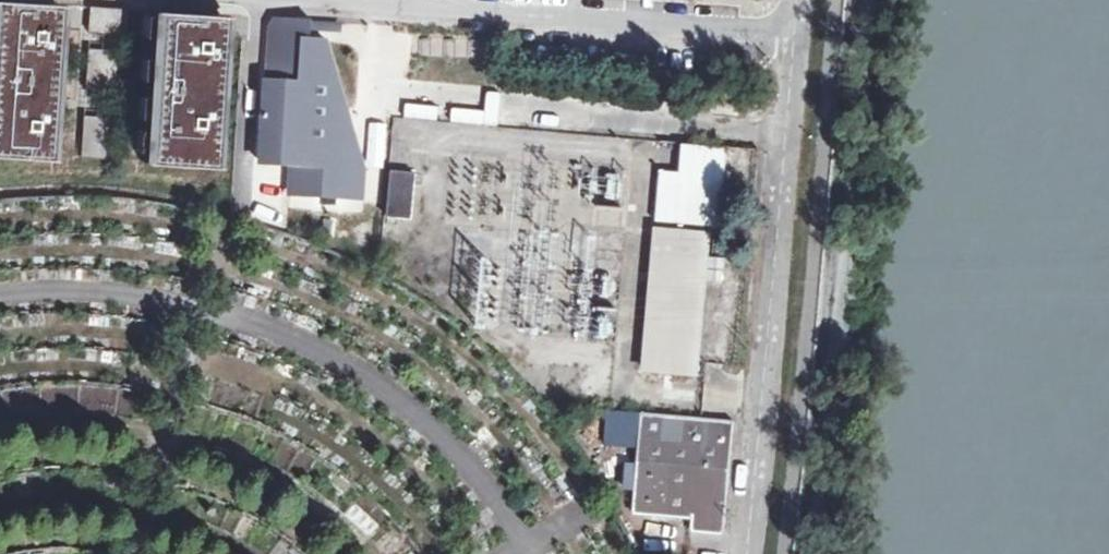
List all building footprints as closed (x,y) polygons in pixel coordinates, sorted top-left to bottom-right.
[(15,0),(0,0),(0,154),(47,157),(57,2),(15,0)] [(127,9),(89,6),(88,32),(126,35),(127,9)] [(222,15),(152,10),(144,162),(210,167),(222,15)] [(322,22),(272,19),(267,27),(257,167),(287,167),(287,197),(363,200),(364,167),(322,22)] [(119,51),(87,48),(84,89),(116,92),(119,51)] [(107,117),(82,115),(80,157),(104,158),(107,117)] [(658,171),(654,220),(717,226),(724,148),(681,145),(678,173),(658,171)] [(389,216),(411,217),(415,167),(392,165),(389,216)] [(656,229),(644,371),(691,375),(703,233),(656,229)] [(575,395),(610,398),(611,384),(576,382),(575,395)] [(690,528),(724,532),(734,421),(641,413),(632,511),(691,515),(690,528)] [(621,492),(632,492),(632,463),(622,463),(621,492)]
